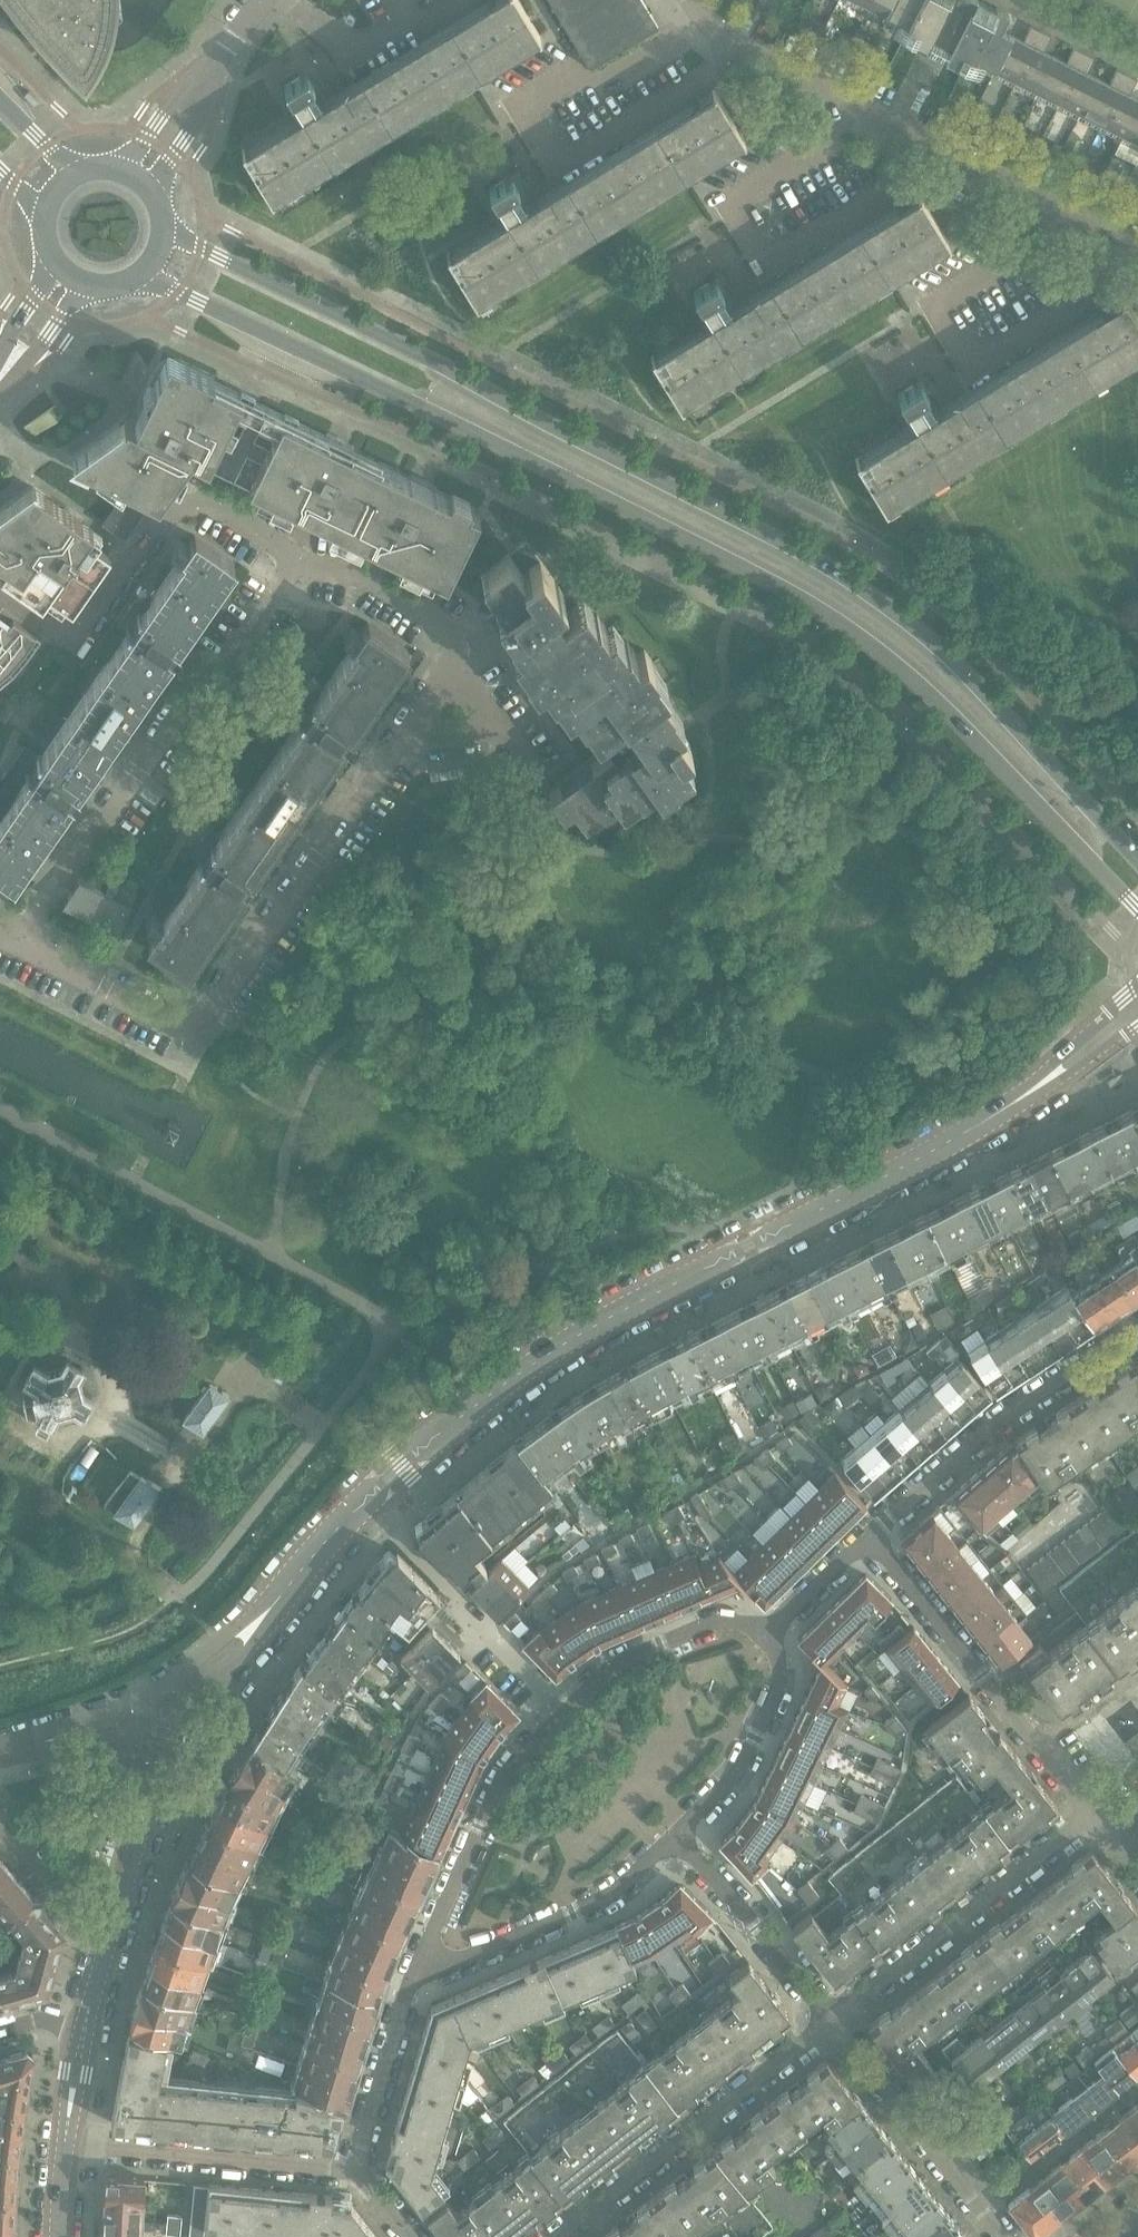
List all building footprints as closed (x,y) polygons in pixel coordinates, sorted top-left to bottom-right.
[(21,2),(22,3),(26,8),(33,17),(43,28),(50,36),(51,37),(55,41),(65,51),(83,68),(87,63),(91,56),(92,55),(94,51),(98,43),(102,34),(104,30),(106,23),(108,16),(110,9),(111,3),(112,0),(19,0),(21,2)] [(242,150),(271,199),(273,198),(344,155),(471,78),(540,36),(532,22),(529,18),(518,0),(489,0),(488,1),(422,42),(350,85),(339,91),(337,93),(332,96),(325,100),(323,98),(326,96),(318,83),(314,85),(307,73),(297,79),(284,86),(289,93),(301,114),(245,149),(244,149),(242,150)] [(552,6),(550,7),(551,8),(552,7),(561,21),(559,22),(560,23),(562,22),(569,34),(570,37),(569,38),(569,39),(571,37),(580,52),(578,53),(578,54),(580,53),(590,68),(591,68),(590,67),(656,26),(657,27),(658,27),(649,12),(642,0),(548,0),(552,6)] [(861,10),(866,0),(841,0),(861,10)] [(892,26),(905,0),(866,0),(861,10),(892,26)] [(892,26),(890,30),(935,52),(979,74),(981,70),(1001,30),(1000,29),(1008,13),(982,0),(905,0),(892,26)] [(1023,41),(1001,30),(981,70),(1013,86),(1041,30),(1030,25),(1023,41)] [(1051,35),(1041,30),(1013,86),(1034,97),(1054,57),(1043,51),(1051,35)] [(1034,97),(1056,108),(1084,52),(1074,47),(1066,62),(1054,57),(1034,97)] [(1056,108),(1077,119),(1097,78),(1086,73),(1094,57),(1084,52),(1056,108)] [(1097,78),(1077,119),(1099,130),(1127,73),(1117,68),(1109,84),(1097,78)] [(1127,73),(1099,130),(1120,140),(1137,105),(1137,99),(1129,94),(1137,79),(1127,73)] [(449,252),(446,253),(476,302),(478,301),(548,258),(685,175),(718,155),(745,139),(716,92),(715,90),(712,91),(712,92),(699,100),(694,98),(693,104),(554,188),(536,199),(529,203),(527,200),(530,199),(522,186),(518,188),(511,176),(489,189),(491,193),(505,216),(506,217),(507,216),(507,217),(505,218),(449,252)] [(1120,140),(1137,149),(1137,105),(1120,140)] [(653,354),(651,355),(681,404),(752,361),(886,279),(890,277),(949,241),(942,230),(941,228),(920,193),(919,192),(917,194),(904,202),(898,201),(897,206),(764,287),(741,302),(734,306),(732,303),(735,302),(726,288),(723,290),(716,278),(693,292),(695,295),(711,320),(654,355),(653,354)] [(855,458),(885,507),(887,506),(957,463),(963,459),(1137,353),(1137,318),(1124,296),(1124,295),(1121,296),(1121,297),(1108,305),(1103,304),(1101,309),(969,389),(945,404),(938,408),(937,405),(939,404),(931,391),(927,393),(920,381),(898,394),(900,398),(915,422),(858,456),(855,458)] [(73,458),(73,459),(108,484),(108,483),(121,492),(125,484),(128,485),(158,500),(159,500),(172,481),(183,466),(191,454),(273,493),(293,503),(332,522),(363,537),(415,563),(435,572),(446,578),(479,510),(470,505),(456,499),(449,495),(435,488),(408,476),(403,473),(398,470),(363,453),(358,451),(352,448),(326,435),(297,421),(284,415),(261,404),(254,400),(240,394),(212,380),(214,376),(182,360),(168,354),(165,361),(160,364),(156,369),(142,398),(141,397),(130,420),(126,418),(124,421),(73,458)] [(23,428),(31,439),(63,417),(62,416),(58,419),(52,411),(56,408),(55,406),(23,428)] [(0,511),(0,559),(6,563),(3,568),(2,570),(0,572),(42,602),(44,599),(45,598),(49,592),(50,591),(67,603),(73,607),(73,606),(72,606),(72,605),(79,596),(80,597),(81,596),(79,595),(86,586),(87,587),(88,586),(87,585),(93,576),(94,577),(95,576),(94,575),(100,566),(101,566),(102,565),(101,565),(107,555),(108,556),(109,556),(109,555),(95,545),(86,539),(87,537),(93,528),(81,520),(64,508),(34,487),(0,511)] [(109,522),(124,532),(139,511),(123,500),(109,522)] [(5,873),(8,875),(7,876),(9,877),(9,876),(12,878),(22,864),(22,865),(24,863),(23,862),(30,852),(31,853),(32,851),(31,851),(37,842),(39,844),(41,843),(38,840),(44,832),(45,833),(46,831),(45,831),(52,821),(53,821),(54,820),(53,819),(60,809),(61,810),(62,808),(61,807),(67,798),(71,801),(71,800),(80,788),(80,787),(76,784),(82,775),(84,777),(84,775),(91,764),(92,765),(93,763),(92,763),(99,753),(100,753),(101,752),(100,751),(105,742),(108,744),(109,743),(106,741),(112,732),(113,733),(115,732),(114,731),(121,721),(122,722),(124,719),(123,718),(130,708),(131,709),(132,707),(130,706),(136,698),(139,700),(140,699),(137,697),(143,688),(144,689),(146,687),(145,687),(152,676),(153,677),(154,675),(160,663),(161,664),(162,662),(161,661),(167,653),(170,656),(181,642),(177,639),(183,631),(184,632),(185,630),(184,630),(191,620),(192,621),(193,619),(192,618),(199,608),(201,607),(200,606),(206,597),(209,599),(210,598),(207,596),(213,588),(214,589),(215,587),(214,586),(221,576),(222,577),(223,575),(222,574),(231,562),(234,565),(235,563),(196,535),(189,545),(183,553),(184,553),(180,558),(148,605),(136,598),(129,608),(134,612),(140,616),(132,628),(130,626),(127,630),(129,632),(108,662),(94,682),(47,750),(42,756),(40,755),(38,758),(37,758),(40,760),(32,772),(20,764),(13,775),(24,783),(16,795),(0,818),(0,869),(5,873)] [(520,645),(532,661),(525,667),(536,683),(543,677),(553,692),(560,686),(583,718),(590,713),(615,747),(550,794),(564,814),(574,806),(581,817),(600,804),(605,811),(637,789),(642,796),(656,786),(661,793),(676,782),(671,775),(689,762),(681,751),(692,744),(666,708),(673,703),(649,670),(657,665),(645,649),(639,654),(629,640),(621,645),(599,614),(591,619),(578,601),(563,612),(555,599),(565,592),(527,541),(487,569),(487,570),(480,575),(496,596),(490,601),(497,612),(490,617),(502,635),(513,650),(520,645)] [(13,677),(15,675),(29,659),(30,657),(42,640),(14,620),(9,627),(0,620),(0,688),(13,677)] [(148,940),(167,952),(166,953),(167,954),(168,953),(174,958),(182,962),(181,963),(183,964),(186,965),(195,952),(197,951),(196,950),(203,940),(204,940),(205,939),(204,938),(209,930),(212,931),(214,930),(211,928),(216,919),(218,921),(219,919),(218,918),(225,908),(226,908),(227,907),(226,906),(233,896),(234,897),(235,895),(234,894),(240,886),(244,889),(253,875),(249,872),(255,863),(257,864),(258,863),(257,862),(264,852),(265,852),(267,851),(266,850),(273,840),(273,841),(274,839),(273,838),(279,830),(281,832),(283,830),(280,828),(286,820),(287,821),(288,819),(287,819),(295,808),(296,809),(297,806),(296,806),(303,795),(304,796),(305,794),(304,794),(309,785),(313,787),(314,786),(311,784),(317,775),(318,776),(319,775),(318,774),(326,764),(326,765),(328,763),(327,762),(333,752),(334,753),(335,751),(334,750),(340,741),(344,744),(354,730),(350,728),(356,719),(357,720),(358,719),(357,718),(364,708),(365,709),(366,707),(365,706),(373,696),(374,697),(375,695),(373,694),(379,686),(382,688),(383,686),(380,684),(386,676),(387,677),(388,675),(388,674),(395,664),(397,663),(396,662),(405,649),(408,652),(409,650),(369,622),(321,692),(310,685),(302,695),(314,703),(305,715),(303,714),(300,717),(302,719),(220,837),(209,829),(202,840),(213,848),(205,860),(202,858),(200,862),(202,863),(148,940)] [(0,713),(0,717),(5,721),(14,710),(6,704),(0,713)] [(66,902),(120,926),(137,892),(124,885),(121,891),(118,899),(80,881),(66,902)] [(1134,1160),(1137,1158),(1137,1118),(1134,1110),(1133,1108),(1113,1118),(1134,1160)] [(1134,1160),(1113,1118),(1092,1129),(1113,1171),(1134,1160)] [(1092,1129),(1071,1139),(1092,1181),(1113,1171),(1092,1129)] [(1050,1150),(1071,1191),(1092,1181),(1071,1139),(1050,1150)] [(1071,1191),(1050,1150),(1029,1161),(1050,1202),(1071,1191)] [(1029,1161),(1009,1171),(1029,1212),(1050,1202),(1029,1161)] [(1009,1171),(988,1181),(1009,1223),(1029,1212),(1009,1171)] [(988,1181),(968,1192),(988,1233),(1009,1223),(988,1181)] [(968,1192),(947,1203),(967,1244),(988,1233),(968,1192)] [(927,1213),(947,1254),(967,1244),(947,1203),(927,1213)] [(927,1213),(906,1224),(929,1269),(937,1265),(935,1262),(948,1255),(947,1254),(927,1213)] [(886,1234),(907,1276),(919,1270),(921,1273),(929,1269),(906,1224),(886,1234)] [(867,1244),(889,1290),(897,1286),(895,1282),(907,1276),(886,1234),(867,1244)] [(1137,1259),(1137,1238),(1135,1234),(1126,1240),(1137,1259)] [(1136,1300),(1137,1299),(1137,1259),(1126,1240),(1117,1246),(1126,1259),(1114,1266),(1136,1300)] [(867,1244),(846,1254),(867,1296),(880,1290),(882,1293),(889,1290),(867,1244)] [(996,1249),(1010,1276),(1016,1287),(1029,1279),(1025,1271),(1019,1274),(1004,1245),(996,1249)] [(827,1264),(850,1309),(857,1306),(855,1302),(867,1296),(846,1254),(827,1264)] [(1136,1300),(1114,1266),(1103,1273),(1095,1261),(1085,1267),(1116,1314),(1136,1300)] [(807,1274),(828,1316),(840,1310),(842,1313),(850,1309),(827,1264),(807,1274)] [(1085,1286),(1074,1294),(1096,1327),(1116,1314),(1085,1267),(1076,1273),(1085,1286)] [(1039,1278),(1044,1285),(1051,1281),(1046,1273),(1039,1278)] [(807,1274),(788,1284),(810,1329),(817,1325),(816,1322),(828,1316),(807,1274)] [(989,1287),(989,1288),(995,1299),(1016,1287),(1010,1276),(989,1287)] [(1044,1285),(1039,1278),(1028,1283),(1033,1291),(1044,1285)] [(788,1336),(787,1336),(794,1349),(807,1342),(802,1333),(810,1329),(788,1284),(767,1294),(788,1336)] [(1066,1287),(1052,1297),(1080,1338),(1088,1332),(1096,1327),(1074,1294),(1072,1295),(1066,1287)] [(995,1299),(989,1288),(970,1300),(976,1311),(995,1299)] [(1006,1298),(1011,1306),(1019,1301),(1014,1293),(1006,1298)] [(748,1304),(770,1349),(778,1345),(776,1342),(787,1336),(788,1336),(767,1294),(748,1304)] [(1052,1297),(1035,1308),(1062,1349),(1080,1338),(1052,1297)] [(1011,1306),(1006,1298),(996,1304),(1001,1312),(1011,1306)] [(770,1349),(748,1304),(728,1314),(748,1356),(760,1350),(762,1353),(770,1349)] [(1019,1318),(1047,1360),(1062,1349),(1035,1308),(1019,1318)] [(972,1319),(977,1327),(986,1321),(981,1313),(972,1319)] [(748,1356),(728,1314),(707,1325),(730,1369),(737,1366),(735,1362),(748,1356)] [(1002,1330),(1029,1371),(1047,1360),(1019,1318),(1002,1330)] [(977,1327),(972,1319),(963,1324),(968,1332),(977,1327)] [(730,1369),(707,1325),(688,1335),(709,1376),(721,1370),(722,1373),(730,1369)] [(1002,1330),(986,1340),(1013,1381),(1029,1371),(1002,1330)] [(932,1346),(941,1357),(957,1345),(948,1334),(932,1346)] [(668,1345),(691,1390),(699,1385),(697,1382),(709,1376),(688,1335),(668,1345)] [(1013,1381),(986,1340),(970,1351),(996,1393),(1013,1381)] [(649,1355),(672,1399),(691,1390),(668,1345),(649,1355)] [(629,1366),(652,1410),(660,1406),(672,1399),(649,1355),(629,1366)] [(36,1412),(54,1422),(59,1413),(73,1409),(83,1414),(93,1397),(84,1391),(79,1376),(85,1367),(67,1357),(62,1366),(47,1370),(34,1362),(24,1380),(37,1387),(42,1403),(36,1412)] [(890,1367),(897,1374),(913,1365),(908,1357),(890,1367)] [(945,1371),(977,1408),(992,1395),(960,1357),(945,1371)] [(1137,1423),(1137,1362),(1136,1359),(1116,1372),(1119,1377),(1110,1384),(1137,1423)] [(652,1410),(629,1366),(609,1377),(632,1416),(644,1409),(646,1413),(652,1410)] [(945,1371),(931,1382),(963,1420),(977,1408),(945,1371)] [(591,1388),(619,1434),(626,1430),(621,1423),(632,1416),(609,1377),(591,1388)] [(916,1396),(948,1433),(963,1420),(931,1382),(916,1396)] [(184,1420),(203,1431),(230,1395),(218,1388),(210,1384),(207,1388),(184,1420)] [(1076,1400),(1106,1444),(1137,1423),(1110,1384),(1099,1391),(1096,1386),(1076,1400)] [(572,1400),(597,1438),(607,1431),(612,1439),(619,1434),(591,1388),(572,1400)] [(901,1409),(933,1446),(948,1433),(916,1396),(901,1409)] [(553,1413),(585,1457),(591,1453),(586,1445),(597,1438),(572,1400),(553,1413)] [(1106,1444),(1076,1400),(1056,1413),(1059,1418),(1048,1425),(1075,1465),(1106,1444)] [(901,1409),(886,1421),(919,1458),(933,1446),(901,1409)] [(535,1426),(562,1462),(572,1454),(579,1462),(585,1457),(553,1413),(541,1421),(535,1426)] [(871,1434),(903,1472),(919,1458),(886,1421),(871,1434)] [(1075,1465),(1048,1425),(1039,1432),(1036,1427),(1015,1441),(1013,1443),(1039,1474),(1046,1485),(1075,1465)] [(517,1439),(551,1481),(558,1476),(552,1470),(562,1462),(535,1426),(517,1439)] [(745,1447),(738,1432),(718,1442),(726,1457),(745,1447)] [(773,1441),(778,1448),(789,1441),(785,1434),(773,1441)] [(903,1472),(871,1434),(857,1447),(889,1484),(903,1472)] [(551,1481),(517,1439),(516,1440),(517,1440),(516,1441),(517,1441),(503,1453),(421,1521),(422,1521),(416,1527),(421,1533),(418,1535),(459,1577),(466,1570),(472,1576),(476,1572),(486,1564),(472,1548),(551,1481)] [(1041,1479),(1012,1443),(998,1455),(1025,1486),(1030,1493),(1043,1482),(1041,1479)] [(767,1445),(759,1450),(765,1460),(773,1455),(767,1445)] [(889,1484),(857,1447),(842,1459),(874,1498),(880,1492),(889,1484)] [(757,1465),(765,1460),(759,1450),(751,1455),(757,1465)] [(709,1472),(701,1456),(698,1451),(680,1461),(692,1483),(709,1472)] [(1025,1486),(998,1455),(983,1468),(1010,1499),(1025,1486)] [(1128,1472),(1137,1486),(1137,1465),(1128,1472)] [(730,1482),(738,1477),(732,1467),(724,1472),(730,1482)] [(996,1512),(1010,1499),(983,1468),(968,1481),(996,1512)] [(115,1512),(135,1523),(161,1487),(141,1476),(141,1477),(130,1471),(105,1505),(115,1512)] [(722,1487),(730,1482),(724,1472),(716,1477),(722,1487)] [(852,1520),(867,1506),(837,1475),(822,1489),(852,1520)] [(979,1526),(996,1512),(968,1481),(952,1495),(979,1526)] [(695,1505),(703,1500),(696,1489),(688,1494),(695,1505)] [(822,1489),(807,1503),(838,1534),(852,1520),(822,1489)] [(702,1517),(710,1512),(703,1500),(695,1505),(702,1517)] [(677,1501),(669,1506),(675,1516),(683,1511),(677,1501)] [(793,1517),(823,1548),(838,1534),(807,1503),(793,1517)] [(669,1506),(661,1511),(667,1521),(675,1516),(669,1506)] [(901,1539),(913,1555),(953,1523),(939,1506),(901,1539)] [(1028,1569),(1044,1591),(1123,1530),(1107,1509),(1028,1569)] [(809,1562),(823,1548),(793,1517),(779,1531),(809,1562)] [(646,1520),(635,1527),(640,1535),(651,1528),(646,1520)] [(913,1555),(925,1570),(965,1538),(953,1523),(913,1555)] [(1059,1588),(1072,1603),(1087,1623),(1116,1601),(1137,1584),(1137,1528),(1059,1588)] [(623,1545),(634,1538),(629,1530),(618,1537),(623,1545)] [(795,1576),(809,1562),(779,1531),(764,1545),(795,1576)] [(925,1570),(937,1585),(977,1554),(965,1538),(925,1570)] [(605,1556),(616,1549),(612,1541),(600,1548),(605,1556)] [(795,1576),(764,1545),(750,1560),(780,1591),(795,1576)] [(358,1590),(394,1618),(407,1627),(420,1615),(424,1619),(444,1600),(440,1595),(397,1552),(395,1554),(389,1550),(384,1556),(379,1562),(377,1560),(366,1574),(368,1576),(358,1590)] [(588,1567),(600,1559),(595,1552),(584,1559),(588,1567)] [(674,1562),(691,1602),(710,1594),(692,1554),(674,1562)] [(710,1594),(741,1581),(736,1573),(719,1556),(698,1565),(693,1554),(692,1554),(710,1594)] [(950,1600),(989,1569),(977,1554),(937,1585),(950,1600)] [(470,1588),(484,1603),(516,1572),(502,1558),(470,1588)] [(750,1560),(736,1573),(741,1581),(765,1605),(780,1591),(750,1560)] [(691,1602),(674,1562),(656,1570),(673,1610),(691,1602)] [(562,1572),(567,1580),(578,1573),(574,1565),(562,1572)] [(1001,1584),(989,1569),(950,1600),(962,1616),(1001,1584)] [(654,1618),(673,1610),(656,1570),(637,1578),(654,1618)] [(516,1572),(484,1603),(498,1617),(529,1586),(516,1572)] [(874,1617),(891,1601),(866,1575),(849,1591),(874,1617)] [(654,1618),(637,1578),(619,1586),(636,1626),(654,1618)] [(542,1592),(548,1598),(558,1589),(551,1583),(542,1592)] [(974,1631),(1013,1599),(1001,1584),(962,1616),(974,1631)] [(1116,1601),(1137,1630),(1137,1584),(1116,1601)] [(600,1594),(618,1634),(636,1626),(619,1586),(600,1594)] [(345,1608),(381,1636),(394,1618),(358,1590),(345,1608)] [(858,1633),(874,1617),(849,1591),(832,1607),(858,1633)] [(539,1608),(548,1598),(542,1592),(532,1601),(539,1608)] [(600,1594),(582,1602),(599,1642),(618,1634),(600,1594)] [(986,1646),(1026,1614),(1013,1599),(974,1631),(986,1646)] [(1120,1666),(1137,1653),(1137,1630),(1116,1601),(1087,1623),(1120,1666)] [(585,1652),(599,1642),(582,1602),(561,1616),(585,1652)] [(842,1649),(858,1633),(832,1607),(816,1623),(842,1649)] [(331,1626),(367,1654),(381,1636),(345,1608),(331,1626)] [(504,1621),(510,1628),(520,1618),(514,1612),(504,1621)] [(986,1646),(999,1662),(1039,1630),(1026,1614),(986,1646)] [(541,1630),(539,1629),(570,1662),(585,1652),(561,1616),(541,1630)] [(826,1665),(842,1649),(816,1623),(799,1640),(819,1660),(824,1666),(826,1665)] [(1087,1623),(1058,1646),(1091,1689),(1120,1666),(1087,1623)] [(318,1645),(354,1672),(367,1654),(331,1626),(318,1645)] [(401,1657),(416,1673),(447,1641),(432,1626),(401,1657)] [(896,1641),(885,1649),(900,1668),(929,1645),(914,1626),(906,1633),(896,1641)] [(896,1641),(906,1633),(900,1626),(890,1634),(896,1641)] [(539,1629),(524,1644),(556,1676),(570,1662),(539,1629)] [(885,1649),(896,1641),(890,1634),(880,1642),(885,1649)] [(1091,1689),(1058,1646),(1049,1653),(1039,1640),(1018,1655),(1062,1711),(1091,1689)] [(447,1641),(416,1673),(429,1686),(460,1655),(447,1641)] [(354,1672),(318,1645),(303,1665),(338,1689),(338,1688),(340,1690),(354,1672)] [(929,1645),(900,1668),(915,1685),(943,1663),(929,1645)] [(464,1660),(455,1670),(461,1676),(470,1667),(464,1660)] [(845,1709),(834,1704),(843,1683),(826,1665),(824,1666),(819,1660),(805,1691),(845,1709)] [(915,1685),(930,1704),(958,1681),(943,1663),(915,1685)] [(289,1682),(326,1707),(326,1708),(335,1713),(346,1696),(337,1690),(338,1689),(303,1665),(301,1664),(289,1682)] [(472,1695),(503,1727),(515,1716),(515,1710),(486,1681),(472,1695)] [(289,1682),(277,1702),(314,1726),(326,1708),(326,1707),(289,1682)] [(871,1686),(864,1691),(873,1702),(880,1696),(871,1686)] [(443,1706),(449,1699),(441,1690),(434,1697),(443,1706)] [(836,1728),(845,1709),(805,1691),(797,1710),(836,1728)] [(902,1694),(905,1710),(917,1708),(914,1692),(902,1694)] [(459,1717),(493,1741),(503,1727),(472,1695),(471,1696),(472,1697),(459,1717)] [(996,1769),(1015,1753),(969,1695),(927,1729),(959,1769),(968,1763),(982,1780),(996,1769)] [(443,1706),(434,1697),(428,1704),(436,1712),(443,1706)] [(264,1721),(302,1745),(314,1726),(277,1702),(264,1721)] [(828,1746),(836,1728),(797,1710),(788,1728),(828,1746)] [(885,1722),(891,1729),(900,1721),(894,1714),(885,1722)] [(483,1756),(493,1741),(459,1717),(444,1738),(483,1756)] [(252,1741),(290,1765),(302,1745),(264,1721),(252,1741)] [(891,1729),(896,1736),(906,1729),(900,1721),(891,1729)] [(819,1764),(828,1746),(788,1728),(780,1746),(819,1764)] [(414,1746),(418,1737),(407,1732),(403,1741),(414,1746)] [(444,1738),(436,1755),(475,1774),(483,1756),(444,1738)] [(252,1741),(240,1760),(286,1788),(297,1769),(290,1765),(252,1741)] [(399,1749),(410,1754),(414,1746),(403,1741),(399,1749)] [(811,1782),(819,1764),(780,1746),(774,1759),(772,1764),(811,1782)] [(1039,1823),(1059,1808),(1015,1753),(996,1769),(1012,1789),(985,1810),(1011,1842),(1037,1821),(1039,1823)] [(467,1792),(475,1774),(436,1755),(427,1774),(467,1792)] [(891,1764),(880,1759),(876,1768),(887,1773),(891,1764)] [(229,1779),(277,1807),(286,1788),(240,1760),(229,1779)] [(803,1801),(811,1782),(772,1764),(763,1782),(803,1801)] [(887,1773),(898,1778),(902,1769),(891,1764),(887,1773)] [(887,1773),(876,1768),(872,1777),(883,1782),(887,1773)] [(390,1769),(387,1777),(397,1782),(401,1774),(390,1769)] [(883,1782),(894,1787),(898,1778),(887,1773),(883,1782)] [(419,1792),(458,1810),(467,1792),(427,1774),(419,1792)] [(965,1879),(1011,1842),(985,1810),(957,1775),(829,1877),(856,1912),(882,1944),(927,1909),(928,1911),(966,1881),(965,1879)] [(393,1791),(397,1782),(387,1777),(382,1786),(393,1791)] [(220,1799),(268,1825),(277,1807),(229,1779),(228,1781),(220,1799)] [(794,1819),(803,1801),(763,1782),(755,1801),(794,1819)] [(411,1810),(450,1828),(458,1810),(419,1792),(411,1810)] [(874,1801),(863,1796),(859,1805),(870,1810),(874,1801)] [(220,1799),(210,1819),(258,1845),(268,1825),(220,1799)] [(369,1800),(365,1808),(377,1813),(381,1805),(369,1800)] [(780,1840),(794,1819),(755,1801),(745,1815),(780,1840)] [(885,1806),(874,1801),(870,1810),(881,1814),(885,1806)] [(870,1810),(859,1805),(855,1813),(866,1818),(870,1810)] [(439,1853),(450,1828),(411,1810),(402,1829),(439,1853)] [(881,1814),(870,1810),(866,1818),(877,1823),(881,1814)] [(766,1862),(767,1861),(766,1860),(780,1840),(745,1815),(735,1830),(766,1862)] [(210,1819),(200,1839),(249,1863),(258,1845),(210,1819)] [(500,1832),(508,1835),(511,1827),(503,1824),(500,1832)] [(378,1851),(430,1875),(439,1856),(390,1826),(378,1851)] [(516,1838),(526,1843),(532,1830),(521,1826),(516,1838)] [(752,1876),(766,1862),(735,1830),(720,1844),(752,1876)] [(249,1863),(200,1839),(190,1860),(240,1883),(249,1863)] [(841,1839),(833,1845),(841,1854),(848,1849),(841,1839)] [(833,1845),(826,1851),(833,1860),(841,1854),(833,1845)] [(1073,1867),(1065,1874),(1046,1889),(1072,1921),(1091,1906),(1099,1899),(1115,1921),(1135,1905),(1121,1888),(1116,1881),(1091,1850),(1072,1865),(1073,1867)] [(430,1875),(378,1851),(368,1872),(420,1895),(421,1896),(430,1875)] [(240,1883),(190,1860),(189,1860),(180,1879),(231,1902),(240,1883)] [(4,2002),(44,1991),(48,1987),(49,1987),(64,1934),(63,1934),(62,1928),(63,1928),(40,1902),(34,1896),(18,1877),(17,1879),(2,1862),(0,1864),(0,1927),(11,1917),(25,1933),(16,1963),(0,1958),(0,1987),(4,2002)] [(359,1893),(411,1916),(420,1895),(368,1872),(359,1893)] [(171,1901),(222,1922),(231,1902),(180,1879),(170,1900),(171,1901)] [(807,1881),(798,1888),(803,1896),(813,1888),(807,1881)] [(696,1929),(711,1915),(679,1883),(665,1897),(696,1929)] [(819,1896),(813,1888),(803,1896),(809,1903),(819,1896)] [(1078,1928),(1072,1921),(1046,1889),(1001,1925),(999,1923),(980,1938),(1007,1972),(1052,1936),(1058,1943),(1078,1928)] [(350,1913),(402,1936),(411,1916),(359,1893),(350,1913)] [(665,1897),(650,1907),(674,1942),(694,1929),(696,1930),(696,1929),(665,1897)] [(171,1901),(164,1921),(216,1941),(222,1922),(171,1901)] [(1115,1921),(1093,1938),(1118,1970),(1133,1959),(1134,1960),(1137,1957),(1137,1909),(1135,1905),(1115,1921)] [(650,1907),(636,1916),(653,1956),(674,1942),(650,1907)] [(812,1913),(792,1929),(836,1984),(856,1969),(854,1966),(882,1944),(856,1912),(829,1934),(812,1913)] [(341,1933),(393,1956),(402,1936),(350,1913),(341,1933)] [(653,1956),(636,1916),(616,1925),(634,1965),(653,1956)] [(216,1941),(164,1921),(157,1942),(209,1961),(216,1941)] [(478,2028),(632,1963),(616,1926),(616,1925),(615,1926),(615,1927),(432,2006),(387,2162),(423,2209),(454,2184),(436,2161),(434,2147),(466,2041),(478,2028)] [(331,1958),(385,1974),(389,1964),(393,1956),(341,1933),(330,1958),(331,1958)] [(963,1955),(917,1991),(943,2024),(949,2031),(968,2016),(962,2009),(1007,1972),(980,1938),(961,1953),(963,1955)] [(157,1942),(150,1962),(202,1981),(209,1961),(157,1942)] [(1077,1961),(1099,1989),(1114,1978),(1092,1949),(1077,1961)] [(723,1970),(731,1964),(723,1955),(716,1961),(723,1970)] [(331,1958),(325,1979),(380,1996),(386,1975),(385,1974),(331,1958)] [(716,1976),(723,1970),(716,1961),(709,1967),(716,1976)] [(1061,1973),(1084,2002),(1099,1989),(1077,1961),(1061,1973)] [(202,1981),(150,1962),(143,1984),(196,2001),(202,1981)] [(749,1962),(748,1963),(730,1978),(740,1992),(704,2020),(737,2062),(793,2018),(749,1962)] [(1084,2002),(1061,1973),(1054,1965),(1039,1977),(1043,1981),(1068,2014),(1084,2002)] [(325,1979),(319,2000),(374,2017),(380,1996),(325,1979)] [(1027,1994),(1053,2026),(1068,2014),(1043,1981),(1027,1994)] [(142,1984),(136,2004),(189,2020),(196,2001),(143,1984),(143,1985),(142,1984)] [(684,2001),(692,1995),(684,1986),(677,1992),(684,2001)] [(916,2045),(943,2024),(917,1991),(890,2012),(889,2010),(869,2026),(913,2081),(933,2065),(916,2045)] [(677,2007),(684,2001),(677,1992),(669,1998),(677,2007)] [(630,1999),(637,2008),(645,2002),(638,1993),(630,1999)] [(1053,2026),(1027,1994),(1025,1994),(1022,1997),(1018,1995),(1016,1993),(1007,2000),(1016,2010),(1038,2038),(1053,2026)] [(637,2008),(630,1999),(622,2005),(629,2014),(637,2008)] [(319,2000),(313,2021),(367,2037),(373,2018),(374,2017),(319,2000)] [(1130,2025),(1137,2020),(1137,2002),(1137,2000),(1121,2012),(1130,2025)] [(189,2020),(136,2004),(131,2024),(132,2025),(132,2026),(131,2028),(163,2035),(163,2036),(182,2042),(189,2020)] [(636,2017),(648,2032),(658,2024),(645,2009),(636,2017)] [(1000,2022),(1023,2050),(1038,2038),(1016,2010),(1000,2022)] [(984,2035),(1006,2063),(1023,2050),(1000,2022),(993,2012),(986,2018),(994,2027),(984,2035)] [(600,2022),(608,2031),(615,2025),(608,2016),(600,2022)] [(1116,2040),(1131,2028),(1121,2016),(1106,2028),(1116,2040)] [(704,2020),(646,2066),(679,2108),(737,2062),(704,2020)] [(313,2021),(306,2042),(360,2058),(367,2037),(313,2021)] [(622,2028),(634,2044),(643,2037),(630,2021),(622,2028)] [(608,2031),(600,2022),(593,2028),(600,2037),(608,2031)] [(1006,2063),(984,2035),(975,2027),(959,2038),(967,2048),(989,2077),(1006,2063)] [(163,2035),(131,2028),(113,2123),(333,2144),(345,2103),(345,2102),(346,2102),(347,2100),(294,2084),(292,2088),(171,2076),(182,2042),(163,2036),(163,2035)] [(565,2198),(651,2130),(679,2108),(646,2066),(618,2031),(504,2121),(531,2156),(565,2198)] [(1137,2076),(1137,2040),(1132,2033),(1122,2040),(1114,2046),(1137,2076)] [(578,2041),(585,2050),(593,2043),(586,2034),(578,2041)] [(967,2048),(959,2038),(944,2051),(973,2089),(989,2077),(967,2048)] [(585,2050),(578,2041),(570,2047),(577,2056),(585,2050)] [(300,2063),(354,2079),(360,2058),(306,2042),(300,2063)] [(1137,2076),(1114,2046),(1104,2055),(1096,2061),(1107,2073),(1119,2090),(1137,2076)] [(28,2086),(33,2059),(25,2052),(0,2059),(0,2085),(28,2086)] [(555,2058),(563,2067),(571,2060),(563,2052),(555,2058)] [(563,2067),(555,2058),(547,2065),(555,2074),(563,2067)] [(826,2059),(770,2104),(796,2137),(822,2116),(831,2127),(861,2103),(826,2059)] [(1089,2086),(1102,2103),(1119,2090),(1107,2073),(1096,2061),(1087,2068),(1097,2080),(1089,2086)] [(300,2063),(294,2084),(347,2100),(354,2079),(300,2063)] [(1071,2101),(1084,2117),(1102,2103),(1089,2086),(1079,2074),(1070,2081),(1061,2088),(1071,2101)] [(526,2081),(533,2090),(540,2084),(533,2075),(526,2081)] [(533,2090),(526,2081),(517,2088),(524,2097),(533,2090)] [(25,2108),(28,2086),(0,2085),(0,2107),(25,2108)] [(1071,2101),(1061,2088),(1052,2095),(1062,2108),(1054,2115),(1067,2131),(1084,2117),(1071,2101)] [(500,2101),(508,2110),(516,2104),(508,2095),(500,2101)] [(1003,2116),(1009,2125),(1032,2107),(1026,2099),(1003,2116)] [(508,2110),(500,2101),(492,2108),(500,2117),(508,2110)] [(1067,2131),(1054,2115),(1043,2102),(1034,2109),(1009,2128),(1019,2142),(1032,2158),(1067,2131)] [(826,2146),(832,2155),(876,2121),(862,2103),(861,2103),(831,2127),(824,2132),(832,2142),(826,2146)] [(767,2159),(796,2137),(770,2104),(712,2149),(746,2193),(776,2169),(767,2159)] [(1133,2135),(1137,2131),(1137,2104),(1119,2119),(1133,2135)] [(21,2131),(25,2108),(0,2107),(0,2131),(21,2131)] [(1102,2132),(1115,2149),(1133,2135),(1119,2119),(1102,2132)] [(876,2121),(832,2155),(838,2162),(844,2157),(853,2168),(890,2139),(876,2121)] [(493,2133),(500,2142),(507,2136),(500,2127),(493,2133)] [(19,2155),(21,2131),(0,2131),(0,2154),(19,2155)] [(1133,2135),(1115,2149),(1128,2166),(1137,2158),(1137,2131),(1133,2135)] [(1093,2167),(1106,2183),(1128,2166),(1115,2149),(1102,2132),(1083,2146),(1097,2163),(1093,2167)] [(500,2142),(493,2133),(484,2140),(491,2149),(500,2142)] [(855,2184),(861,2191),(905,2158),(890,2139),(853,2168),(861,2179),(855,2184)] [(1097,2163),(1083,2146),(1065,2161),(1078,2178),(1070,2184),(1083,2201),(1106,2183),(1093,2167),(1097,2163)] [(466,2155),(473,2164),(481,2157),(474,2149),(466,2155)] [(601,2236),(762,2236),(774,2228),(746,2193),(712,2149),(601,2236)] [(16,2177),(19,2155),(0,2154),(0,2176),(16,2177)] [(473,2164),(466,2155),(458,2161),(465,2170),(473,2164)] [(531,2156),(512,2170),(485,2192),(519,2235),(565,2198),(531,2156)] [(873,2195),(881,2205),(919,2176),(905,2158),(861,2191),(868,2199),(873,2195)] [(1065,2161),(1048,2174),(1062,2191),(1070,2184),(1078,2178),(1065,2161)] [(1047,2202),(1060,2219),(1083,2201),(1070,2184),(1062,2191),(1048,2174),(1029,2188),(1043,2205),(1047,2202)] [(0,2176),(0,2199),(15,2200),(16,2177),(0,2176)] [(106,2179),(105,2199),(143,2201),(145,2178),(109,2176),(106,2179)] [(884,2219),(890,2227),(933,2194),(919,2176),(881,2205),(889,2215),(884,2219)] [(195,2184),(194,2194),(208,2195),(209,2185),(195,2184)] [(208,2229),(302,2236),(378,2236),(352,2203),(332,2202),(332,2196),(212,2184),(208,2229)] [(1029,2188),(1013,2201),(1011,2198),(1007,2201),(1009,2205),(1034,2236),(1037,2236),(1060,2219),(1047,2202),(1043,2205),(1029,2188)] [(445,2236),(517,2236),(519,2235),(485,2192),(457,2214),(447,2201),(429,2216),(445,2236)] [(208,2195),(194,2194),(193,2203),(207,2205),(208,2195)] [(890,2227),(896,2235),(902,2230),(907,2236),(914,2236),(916,2235),(917,2236),(948,2213),(933,2194),(890,2227)] [(14,2223),(15,2200),(0,2199),(0,2223),(14,2223)] [(143,2201),(105,2199),(104,2222),(142,2223),(143,2202),(143,2201)] [(207,2205),(193,2203),(192,2213),(206,2214),(207,2205)] [(206,2214),(192,2213),(191,2222),(205,2224),(206,2214)] [(962,2231),(948,2213),(917,2236),(954,2236),(962,2231)] [(168,2214),(167,2224),(181,2226),(182,2216),(168,2214)] [(104,2222),(104,2236),(142,2236),(142,2224),(142,2223),(104,2222)] [(205,2224),(191,2222),(190,2232),(205,2234),(205,2224)] [(14,2223),(0,2223),(0,2236),(13,2236),(14,2223)] [(814,2236),(830,2236),(839,2231),(833,2223),(813,2236),(814,2236)] [(181,2226),(167,2224),(166,2234),(180,2235),(181,2226)]
